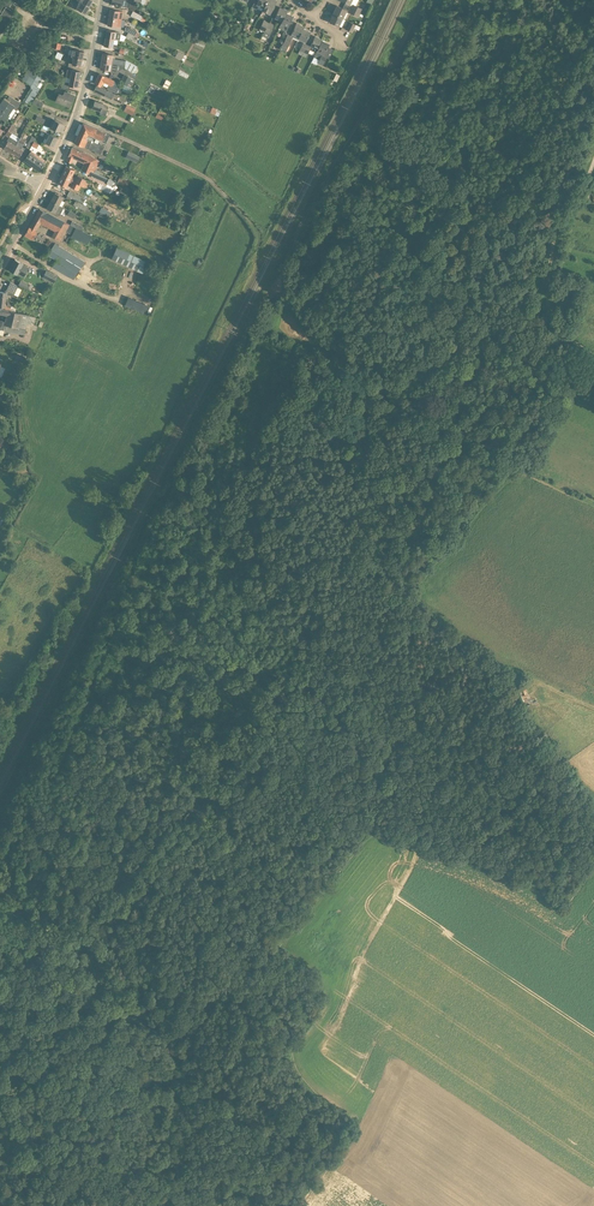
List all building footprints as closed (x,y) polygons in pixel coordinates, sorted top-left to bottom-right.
[(19,0),(4,0),(0,7),(0,35),(14,13),(8,8),(13,1),(17,3),(19,0)] [(267,0),(258,0),(258,1),(257,0),(255,0),(251,7),(256,10),(258,6),(263,8),(267,0)] [(276,0),(275,0),(267,0),(263,8),(262,11),(269,14),(276,0)] [(89,7),(79,1),(78,4),(76,4),(74,7),(85,14),(89,7)] [(352,4),(350,8),(361,13),(363,9),(352,4)] [(342,18),(346,10),(337,6),(333,13),(342,18)] [(281,21),(286,10),(279,7),(274,18),(281,21)] [(359,18),(361,13),(350,8),(348,12),(359,18)] [(121,19),(123,11),(110,9),(109,17),(121,19)] [(288,32),(292,25),(289,23),(293,15),(286,13),(288,10),(286,10),(281,21),(280,23),(287,26),(286,29),(283,27),(282,29),(288,32)] [(141,21),(143,16),(133,12),(131,16),(141,21)] [(338,26),(342,18),(333,13),(329,21),(338,26)] [(107,25),(120,27),(121,19),(109,17),(107,25)] [(264,32),(269,22),(264,20),(259,30),(264,32)] [(269,35),(274,25),(269,22),(264,32),(269,35)] [(351,32),(355,24),(350,22),(347,29),(351,32)] [(298,39),(303,26),(297,23),(291,34),(298,37),(297,39),(298,39)] [(305,42),(310,31),(303,28),(304,27),(303,26),(298,39),(305,42)] [(135,36),(137,32),(130,28),(125,27),(125,32),(128,32),(135,36)] [(118,36),(119,32),(106,30),(105,38),(114,40),(115,35),(118,36)] [(135,42),(137,37),(135,36),(128,32),(126,37),(135,42)] [(286,50),(288,47),(293,37),(287,34),(282,45),(283,45),(281,47),(286,50)] [(316,53),(316,51),(322,39),(315,36),(310,46),(307,44),(302,56),(306,58),(308,54),(310,50),(316,53)] [(116,48),(117,45),(115,44),(115,43),(113,43),(114,40),(105,38),(104,46),(116,48)] [(324,55),(329,44),(322,40),(322,39),(316,51),(324,55)] [(302,56),(307,44),(303,43),(299,50),(298,54),(302,56)] [(82,59),(83,51),(75,50),(73,57),(82,59)] [(185,54),(178,51),(175,57),(181,60),(185,54)] [(125,61),(112,58),(112,55),(103,53),(101,61),(118,64),(118,65),(125,66),(124,68),(133,73),(137,66),(126,60),(125,61)] [(322,65),(326,56),(322,54),(317,63),(322,65)] [(80,66),(82,59),(73,57),(71,64),(80,66)] [(117,72),(117,68),(118,65),(118,64),(101,61),(100,69),(112,71),(117,72)] [(30,105),(46,79),(28,69),(22,80),(30,86),(30,88),(22,100),(30,105)] [(78,79),(80,71),(71,70),(70,77),(78,79)] [(112,86),(114,80),(109,78),(105,76),(99,73),(94,83),(101,86),(102,84),(103,84),(104,83),(109,85),(106,90),(114,94),(116,95),(119,89),(112,86)] [(109,78),(114,80),(120,83),(127,86),(130,87),(134,80),(131,78),(124,74),(121,79),(111,74),(109,78)] [(58,86),(60,82),(53,76),(50,80),(58,86)] [(77,88),(78,79),(70,77),(69,82),(65,81),(65,82),(62,81),(61,87),(68,89),(69,86),(77,88)] [(106,90),(96,85),(93,90),(111,99),(115,101),(119,102),(119,101),(123,104),(126,99),(120,96),(118,95),(117,96),(116,95),(114,94),(106,90)] [(74,95),(64,92),(62,95),(58,93),(55,101),(69,107),(74,95)] [(11,99),(8,97),(6,100),(3,98),(0,103),(0,118),(4,121),(13,108),(15,110),(20,103),(12,98),(11,99)] [(41,108),(43,103),(35,99),(32,104),(41,108)] [(105,116),(107,112),(108,107),(103,105),(103,104),(95,101),(92,108),(100,111),(100,114),(105,116)] [(132,116),(134,112),(135,109),(127,105),(124,111),(132,116)] [(165,116),(167,110),(161,107),(158,113),(165,116)] [(219,117),(221,111),(213,107),(210,113),(219,117)] [(43,123),(45,119),(38,115),(36,119),(43,123)] [(58,132),(62,123),(53,119),(49,127),(58,132)] [(9,138),(9,137),(16,127),(12,124),(5,135),(9,138)] [(82,124),(80,130),(77,137),(103,148),(104,146),(98,144),(93,142),(94,141),(93,140),(93,139),(92,139),(92,138),(93,136),(96,129),(84,124),(82,124)] [(105,133),(96,129),(93,136),(92,138),(106,143),(110,135),(105,133)] [(53,146),(57,138),(49,134),(47,138),(44,137),(43,141),(53,146)] [(17,141),(9,137),(9,138),(7,141),(8,141),(4,148),(11,152),(16,143),(17,141)] [(100,154),(103,148),(77,137),(75,143),(87,148),(87,149),(100,154)] [(19,157),(24,148),(16,143),(11,152),(19,157)] [(88,174),(90,170),(94,172),(99,161),(97,160),(71,148),(68,156),(77,160),(84,163),(81,170),(88,174)] [(46,161),(35,153),(31,150),(24,160),(39,170),(45,162),(45,163),(46,161)] [(137,163),(140,157),(136,156),(128,152),(126,158),(137,163)] [(75,178),(72,176),(75,170),(66,166),(61,176),(88,187),(90,182),(77,175),(75,178)] [(107,183),(108,179),(94,172),(92,176),(107,183)] [(88,187),(61,176),(59,179),(58,179),(58,181),(58,182),(58,183),(62,185),(61,186),(66,188),(68,183),(72,184),(71,187),(74,189),(78,191),(81,185),(87,188),(88,187)] [(117,182),(127,187),(129,183),(120,178),(117,182)] [(119,192),(128,196),(131,190),(122,186),(119,192)] [(76,200),(83,204),(85,199),(69,191),(67,196),(76,200)] [(62,206),(66,199),(66,198),(63,197),(55,193),(53,198),(52,197),(51,200),(51,201),(62,206)] [(88,207),(83,204),(76,200),(73,205),(85,211),(88,207)] [(60,215),(64,208),(62,207),(62,206),(51,201),(47,209),(60,215)] [(109,216),(111,211),(102,207),(100,211),(109,216)] [(39,209),(31,223),(37,227),(38,227),(40,224),(54,231),(51,237),(59,241),(65,232),(72,235),(70,237),(87,245),(92,236),(81,230),(70,225),(64,222),(46,212),(39,209)] [(70,225),(81,230),(83,227),(72,221),(70,225)] [(29,227),(25,235),(32,239),(33,237),(41,242),(44,236),(37,232),(37,231),(35,231),(29,227)] [(74,280),(85,261),(55,243),(48,255),(57,260),(53,267),(74,280)] [(142,274),(147,262),(117,248),(111,259),(142,274)] [(30,264),(16,257),(10,268),(25,276),(30,264)] [(54,283),(57,276),(46,271),(43,277),(54,283)] [(19,285),(31,290),(33,285),(21,279),(19,285)] [(20,288),(12,284),(10,283),(8,287),(10,288),(8,293),(0,292),(0,307),(4,308),(5,298),(7,298),(7,295),(15,298),(17,292),(18,293),(20,288)] [(147,315),(150,307),(128,297),(125,305),(147,315)] [(11,307),(5,306),(4,310),(0,309),(0,313),(6,315),(5,319),(18,322),(20,314),(10,311),(11,307)] [(32,320),(28,319),(28,316),(20,314),(18,322),(5,319),(4,321),(2,321),(0,321),(0,329),(24,334),(27,323),(31,324),(32,320)] [(26,359),(18,355),(16,360),(24,364),(26,359)] [(15,463),(20,456),(14,452),(9,459),(15,463)] [(534,703),(528,688),(519,692),(527,708),(534,703)]
